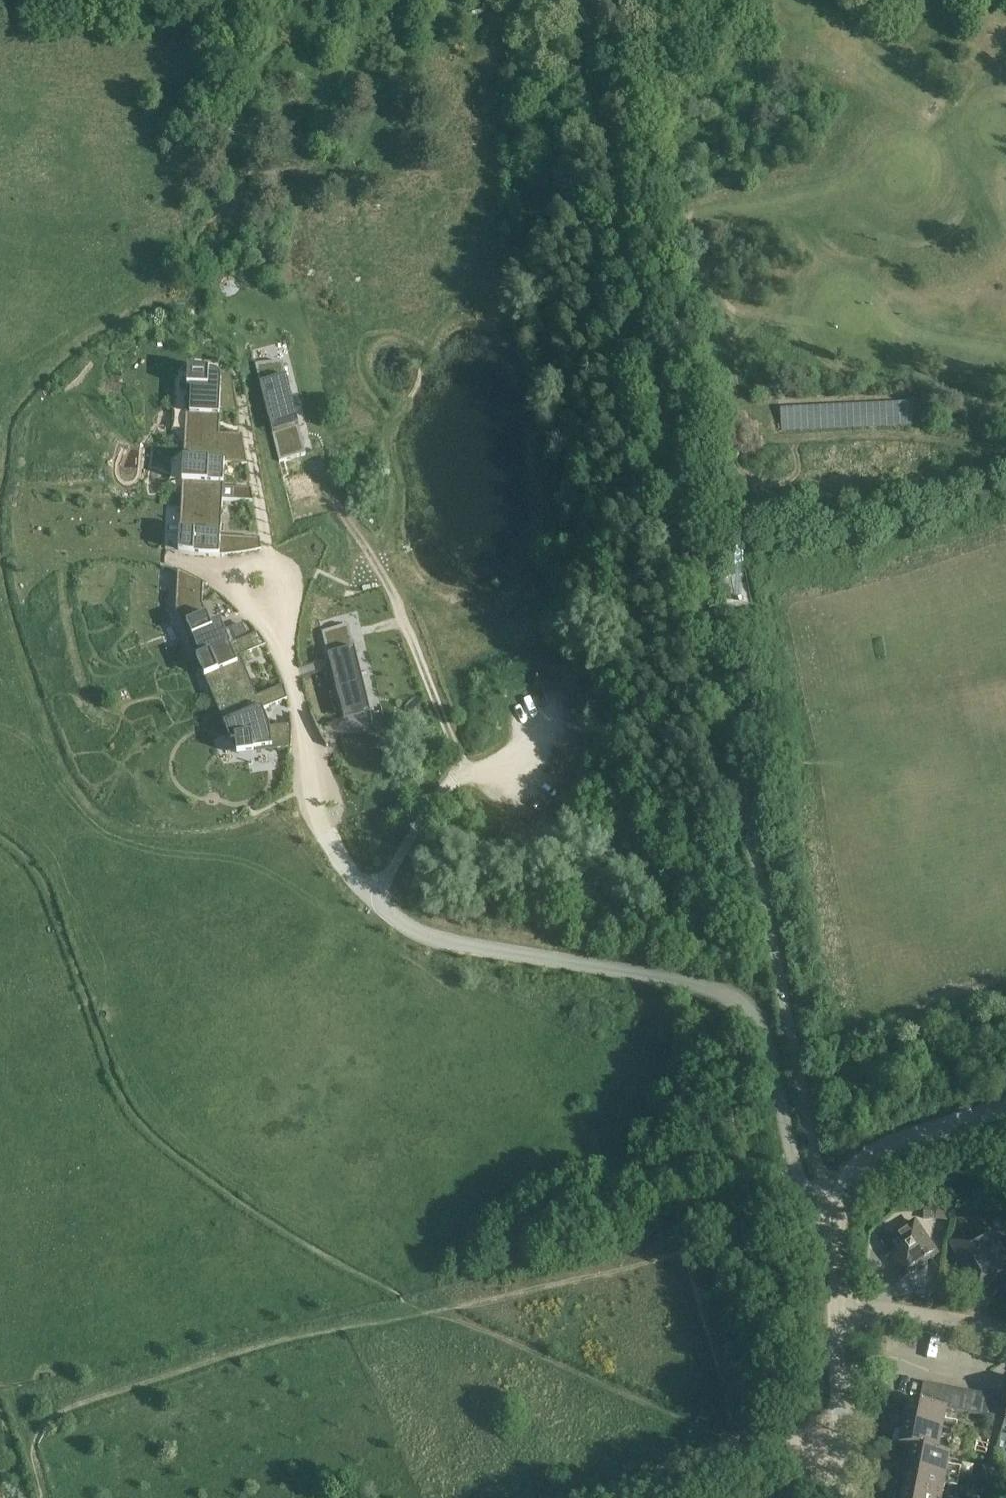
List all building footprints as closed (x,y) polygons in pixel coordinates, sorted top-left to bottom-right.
[(283,363),(255,365),(279,462),(306,455),(283,363)] [(188,369),(187,388),(191,388),(191,401),(188,448),(244,451),(242,436),(219,435),(220,413),(238,413),(233,386),(233,384),(232,382),(231,380),(230,378),(228,377),(226,376),(225,374),(223,374),(221,373),(218,373),(192,370),(188,369)] [(780,428),(912,423),(911,400),(779,405),(780,428)] [(183,471),(182,483),(186,483),(186,499),(222,501),(223,489),(224,465),(247,466),(244,451),(188,448),(188,460),(184,460),(183,471)] [(251,490),(233,489),(232,501),(253,502),(251,490)] [(179,543),(179,553),(183,554),(188,555),(193,555),(197,556),(201,556),(206,557),(209,557),(213,557),(217,557),(220,557),(227,556),(235,556),(242,555),(250,553),(257,552),(262,551),(260,540),(221,538),(222,501),(186,499),(186,500),(184,532),(180,532),(179,543)] [(745,573),(725,578),(732,611),(751,606),(745,573)] [(181,592),(180,609),(194,641),(200,658),(201,658),(236,643),(230,630),(225,632),(220,621),(211,625),(202,605),(204,584),(199,581),(194,579),(193,592),(181,592)] [(349,626),(322,632),(344,721),(371,714),(349,626)] [(201,658),(197,660),(201,669),(205,678),(209,677),(211,682),(216,680),(222,693),(222,695),(217,697),(223,712),(257,697),(251,682),(246,684),(237,664),(242,662),(240,657),(254,651),(248,638),(236,643),(201,658)] [(257,697),(223,712),(225,715),(228,723),(224,724),(225,726),(228,733),(231,742),(235,741),(237,756),(246,755),(254,754),(253,751),(272,748),(277,747),(278,747),(278,750),(291,749),(291,746),(291,739),(292,733),(291,726),(270,728),(263,710),(287,700),(283,686),(257,697)] [(934,1220),(933,1209),(923,1210),(924,1221),(934,1220)] [(935,1219),(948,1221),(950,1212),(937,1209),(935,1219)] [(936,1254),(925,1237),(915,1222),(895,1236),(891,1231),(890,1231),(901,1247),(885,1258),(886,1259),(891,1255),(905,1275),(936,1254)] [(1003,1252),(992,1233),(971,1245),(948,1240),(947,1241),(956,1254),(978,1290),(1005,1274),(1005,1251),(1003,1252)] [(932,1407),(937,1385),(923,1382),(921,1394),(919,1403),(919,1404),(932,1407)] [(945,1409),(949,1387),(937,1385),(932,1407),(945,1409)] [(958,1412),(961,1390),(949,1387),(945,1409),(946,1410),(958,1412)] [(969,1414),(973,1392),(961,1390),(958,1412),(969,1414)] [(981,1416),(985,1394),(973,1392),(969,1414),(981,1416)] [(994,1419),(998,1397),(985,1394),(981,1416),(994,1419)] [(919,1404),(919,1403),(907,1401),(904,1417),(908,1418),(907,1423),(903,1422),(903,1423),(956,1434),(958,1425),(944,1422),(946,1410),(945,1409),(932,1407),(919,1404)] [(902,1428),(902,1431),(894,1430),(892,1442),(892,1443),(911,1447),(937,1452),(949,1454),(952,1443),(954,1443),(956,1434),(903,1423),(907,1424),(906,1429),(902,1428)] [(947,1466),(949,1454),(937,1452),(911,1447),(908,1462),(912,1463),(911,1468),(907,1467),(907,1468),(959,1478),(961,1469),(947,1466)] [(957,1488),(959,1478),(907,1468),(911,1469),(910,1474),(906,1473),(903,1490),(941,1497),(944,1485),(957,1488)] [(982,1475),(980,1484),(989,1485),(991,1476),(982,1475)] [(980,1484),(978,1494),(986,1496),(987,1496),(989,1485),(980,1484)] [(941,1497),(903,1490),(901,1497),(941,1497)]
